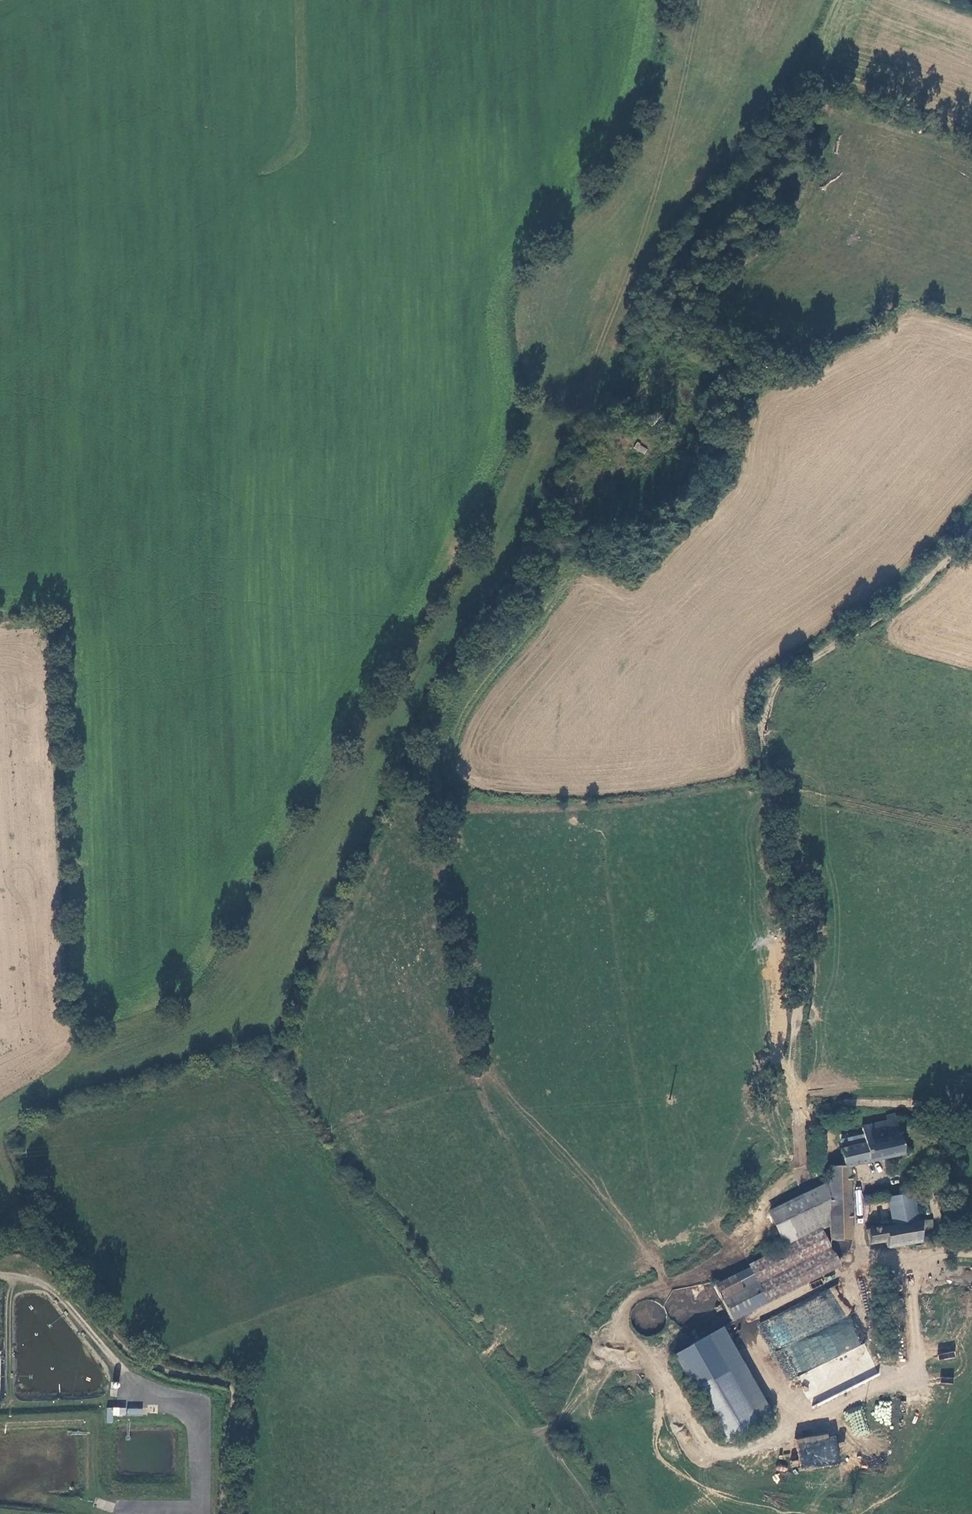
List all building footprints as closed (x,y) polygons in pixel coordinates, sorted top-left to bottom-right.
[(636,442),(633,448),(644,454),(647,448),(636,442)] [(901,1153),(893,1120),(860,1127),(862,1135),(863,1144),(842,1149),(839,1149),(842,1162),(866,1157),(867,1162),(901,1153)] [(862,1135),(840,1140),(842,1149),(863,1144),(862,1135)] [(848,1166),(833,1167),(828,1168),(829,1185),(829,1223),(829,1239),(851,1240),(848,1166)] [(786,1245),(821,1228),(829,1223),(829,1185),(771,1213),(786,1245)] [(915,1194),(887,1198),(892,1226),(905,1223),(903,1209),(917,1207),(915,1194)] [(886,1242),(886,1249),(924,1243),(924,1242),(932,1241),(931,1230),(930,1220),(919,1221),(917,1207),(903,1209),(905,1223),(892,1226),(867,1230),(868,1244),(886,1242)] [(838,1266),(821,1228),(786,1245),(749,1264),(750,1267),(713,1285),(731,1319),(838,1266)] [(839,1302),(830,1316),(839,1322),(848,1308),(839,1302)] [(809,1398),(812,1405),(867,1378),(862,1368),(872,1363),(849,1318),(784,1350),(799,1379),(804,1377),(808,1385),(803,1387),(808,1398),(809,1398)] [(939,1344),(940,1351),(954,1350),(954,1343),(939,1344)] [(724,1370),(691,1388),(719,1440),(753,1421),(724,1370)] [(106,1423),(113,1423),(113,1415),(126,1416),(126,1408),(107,1407),(106,1423)] [(840,1462),(835,1433),(796,1439),(801,1469),(840,1462)]
